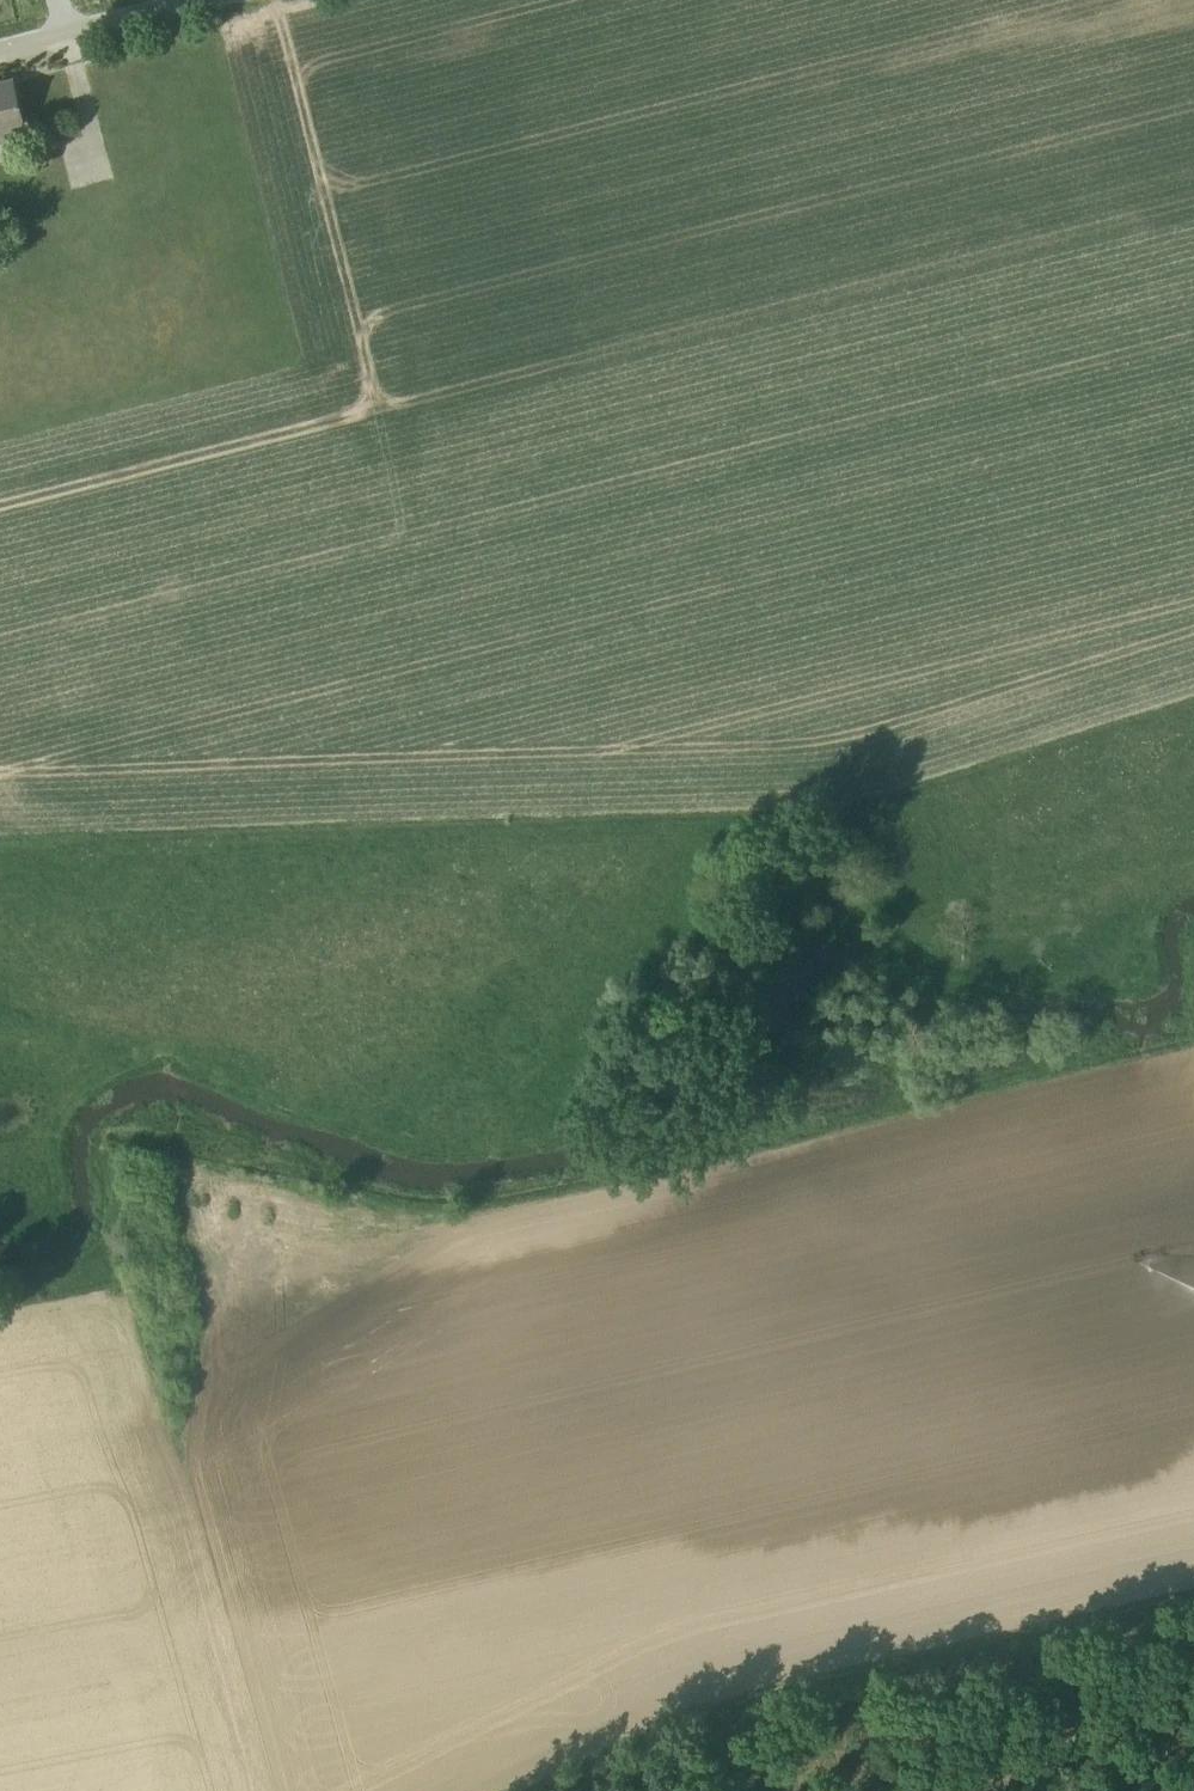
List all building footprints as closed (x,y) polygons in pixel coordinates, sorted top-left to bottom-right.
[(25,126),(13,79),(0,83),(0,132),(25,126)]
